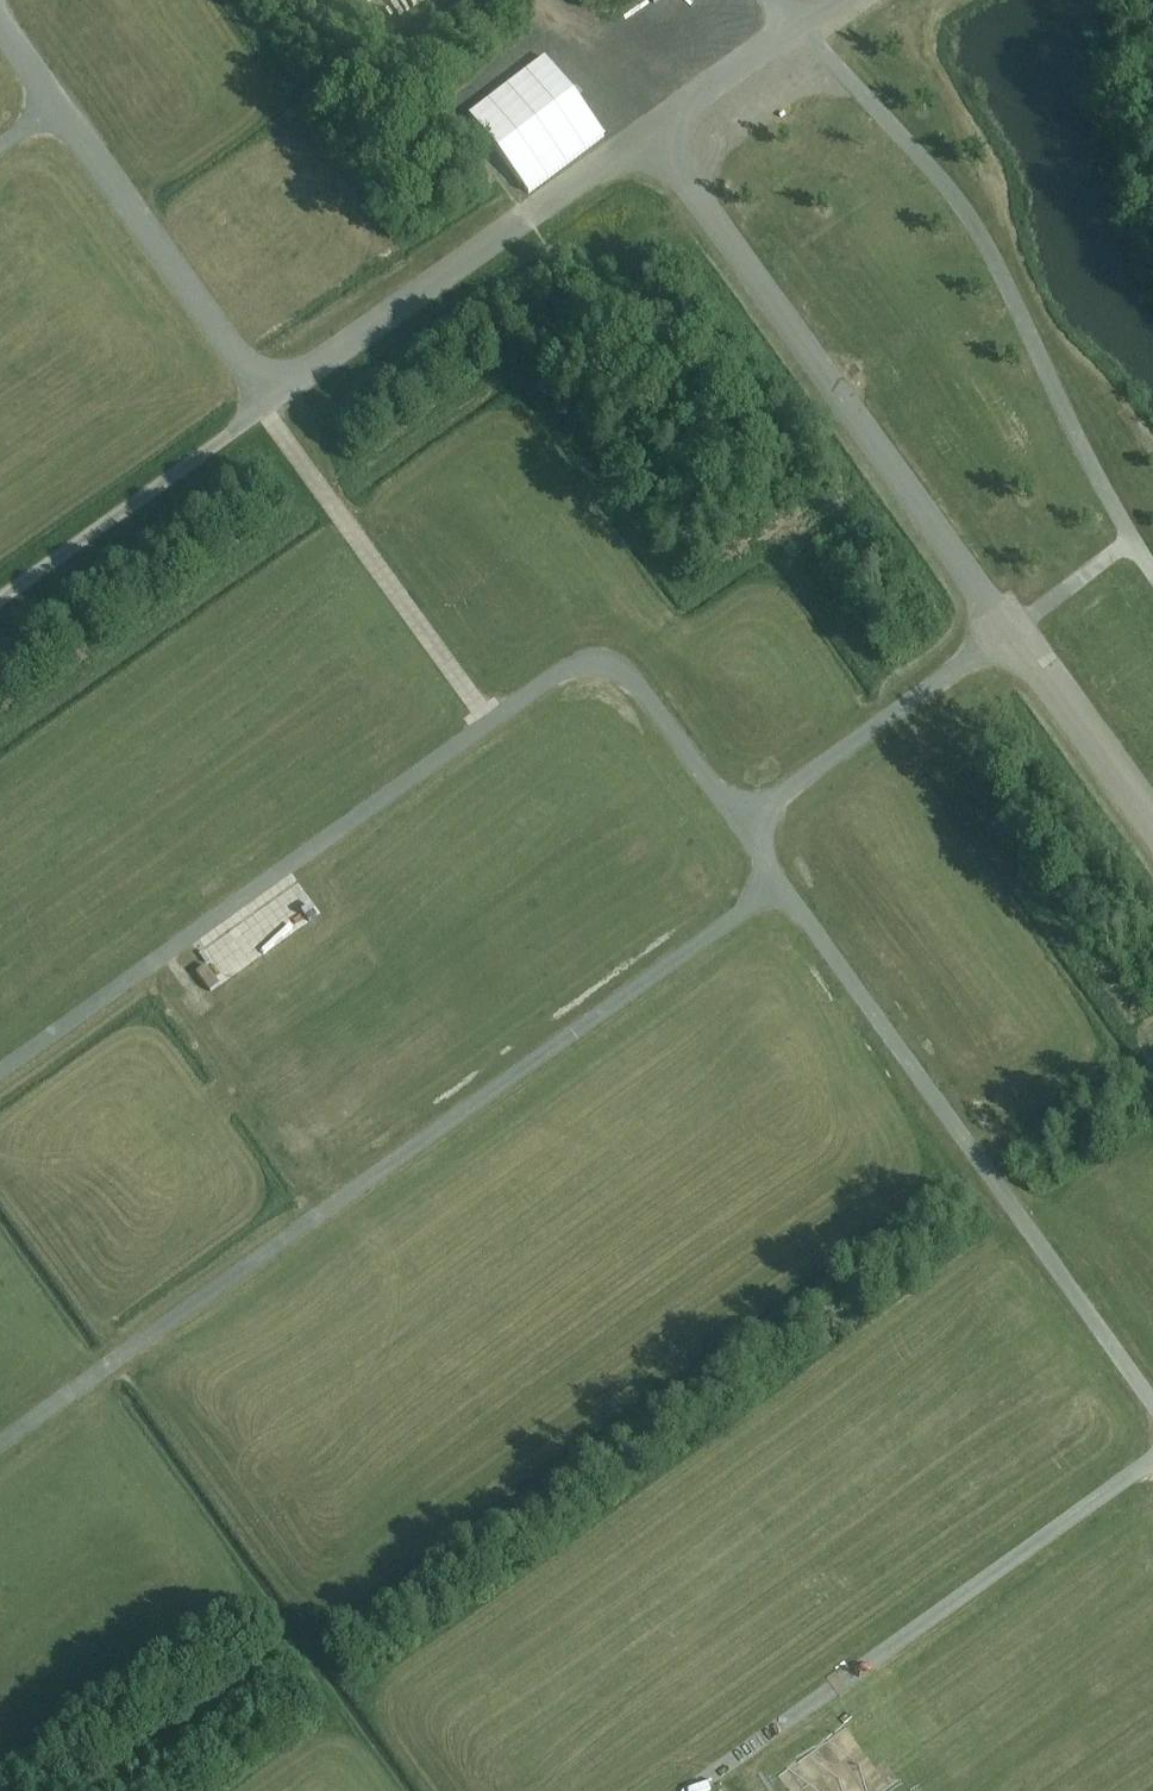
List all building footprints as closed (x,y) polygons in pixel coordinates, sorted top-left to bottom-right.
[(265,1040),(415,950),(363,864),(213,954),(265,1040)]
